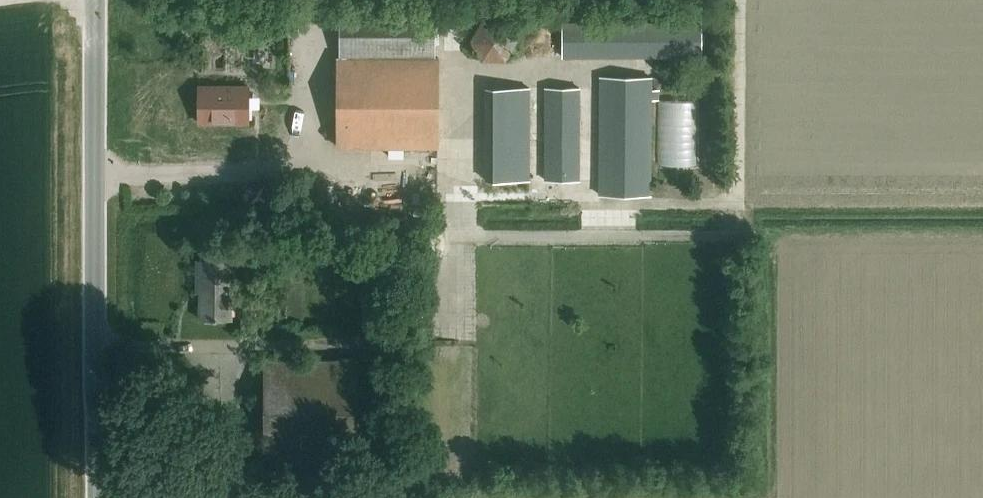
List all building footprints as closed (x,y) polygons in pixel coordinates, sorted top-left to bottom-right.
[(435,8),(339,8),(339,57),(435,57),(435,8)] [(701,57),(701,16),(562,16),(562,57),(701,57)] [(499,20),(495,19),(491,20),(488,21),(485,22),(482,24),(479,27),(477,30),(475,33),(475,37),(474,40),(475,44),(475,47),(477,51),(479,54),(482,56),(485,58),(488,60),(491,61),(495,61),(499,61),(502,60),(505,58),(508,56),(511,54),(513,51),(515,47),(516,44),(516,40),(516,37),(515,33),(513,30),(511,27),(508,24),(505,22),(502,21),(499,20)] [(339,57),(338,57),(338,146),(437,146),(438,57),(435,57),(339,57)] [(650,194),(651,76),(600,76),(599,194),(650,194)] [(248,122),(248,85),(199,85),(199,122),(248,122)] [(253,88),(255,101),(268,99),(267,86),(253,88)] [(529,179),(529,88),(485,87),(485,179),(529,179)] [(579,180),(579,88),(545,88),(545,179),(579,180)] [(696,157),(699,94),(672,92),(669,155),(696,157)] [(231,290),(234,290),(234,287),(233,287),(233,259),(197,259),(197,292),(200,292),(200,319),(231,319),(231,290)] [(356,457),(356,359),(264,359),(264,457),(356,457)]
